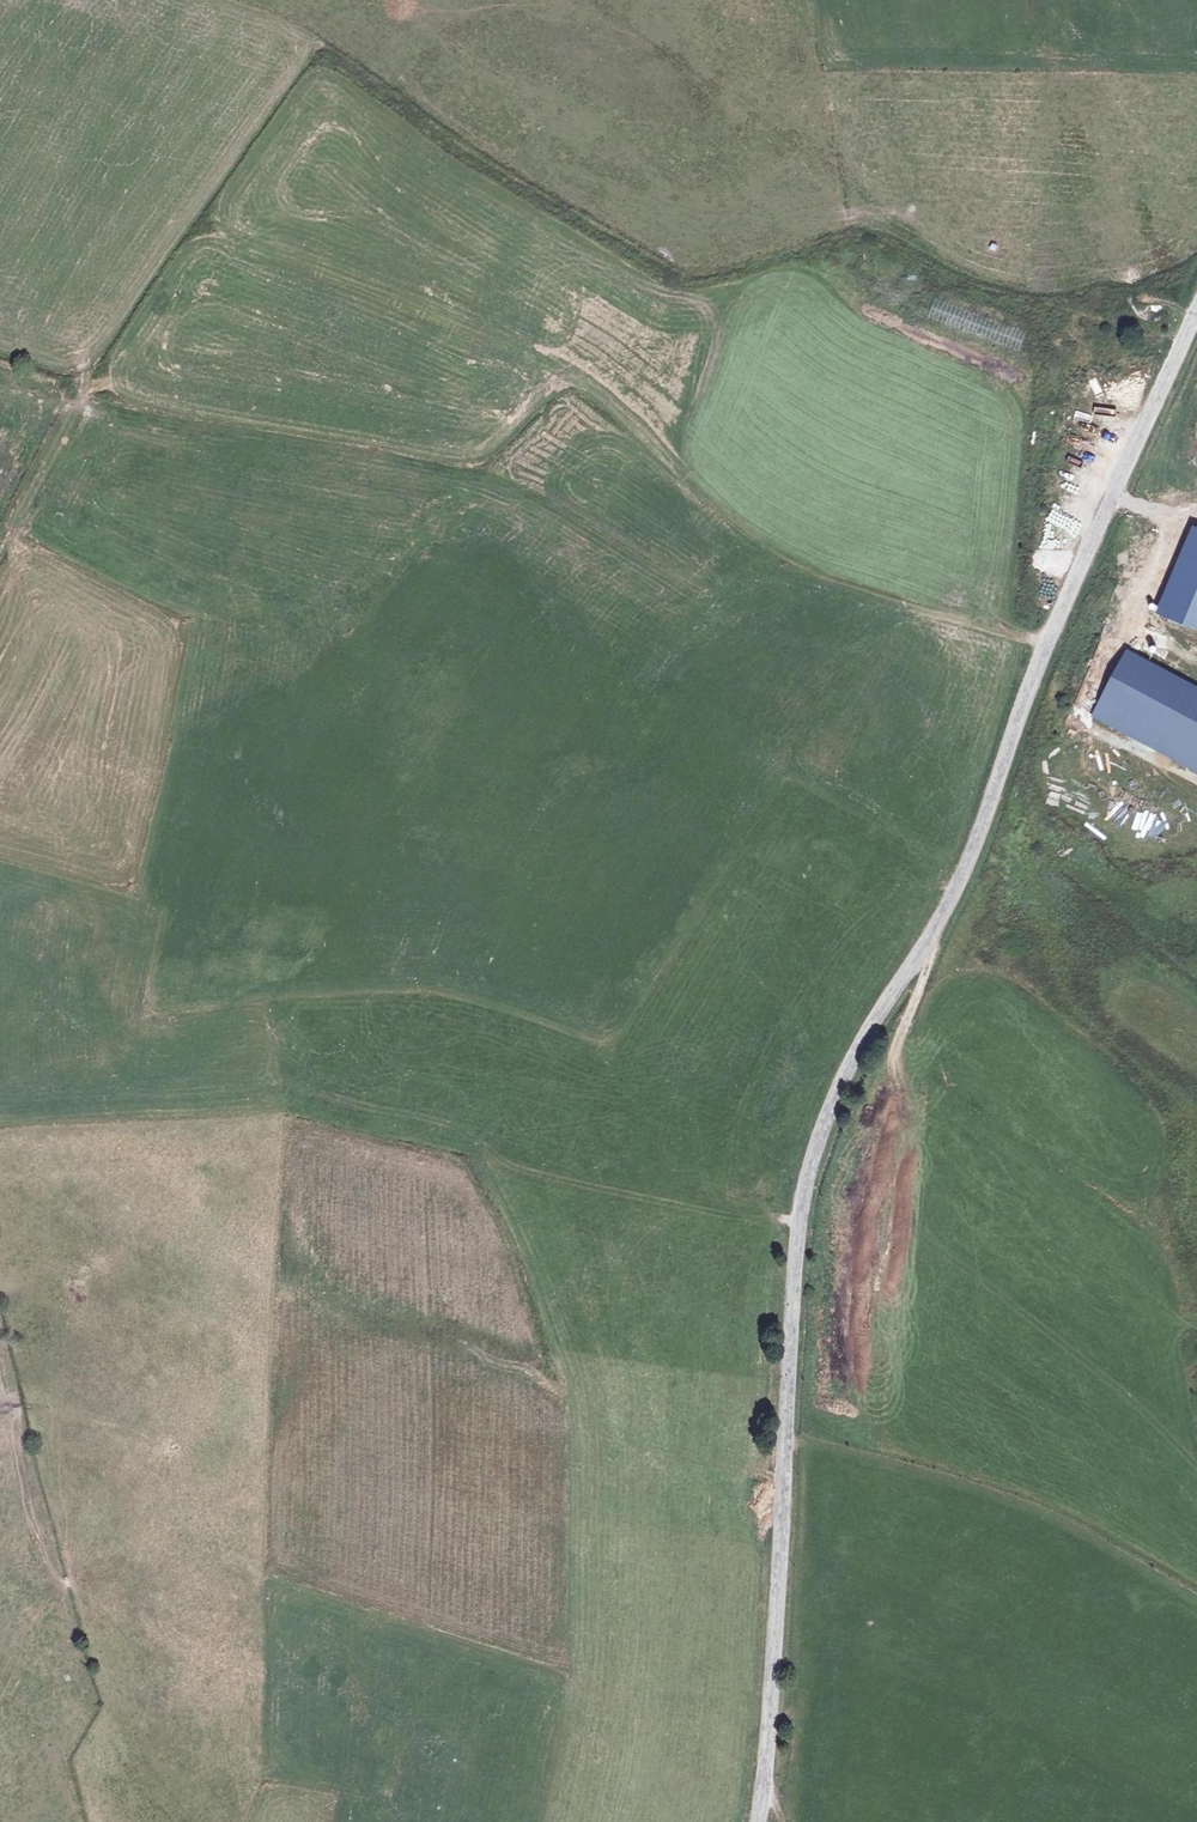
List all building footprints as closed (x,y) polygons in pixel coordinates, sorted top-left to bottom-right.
[(1162,612),(1196,620),(1196,530),(1162,612)] [(1117,709),(1144,662),(1130,654),(1098,716),(1177,758),(1184,745),(1117,709)] [(1144,662),(1117,709),(1184,745),(1177,758),(1196,769),(1196,689),(1144,662)]
